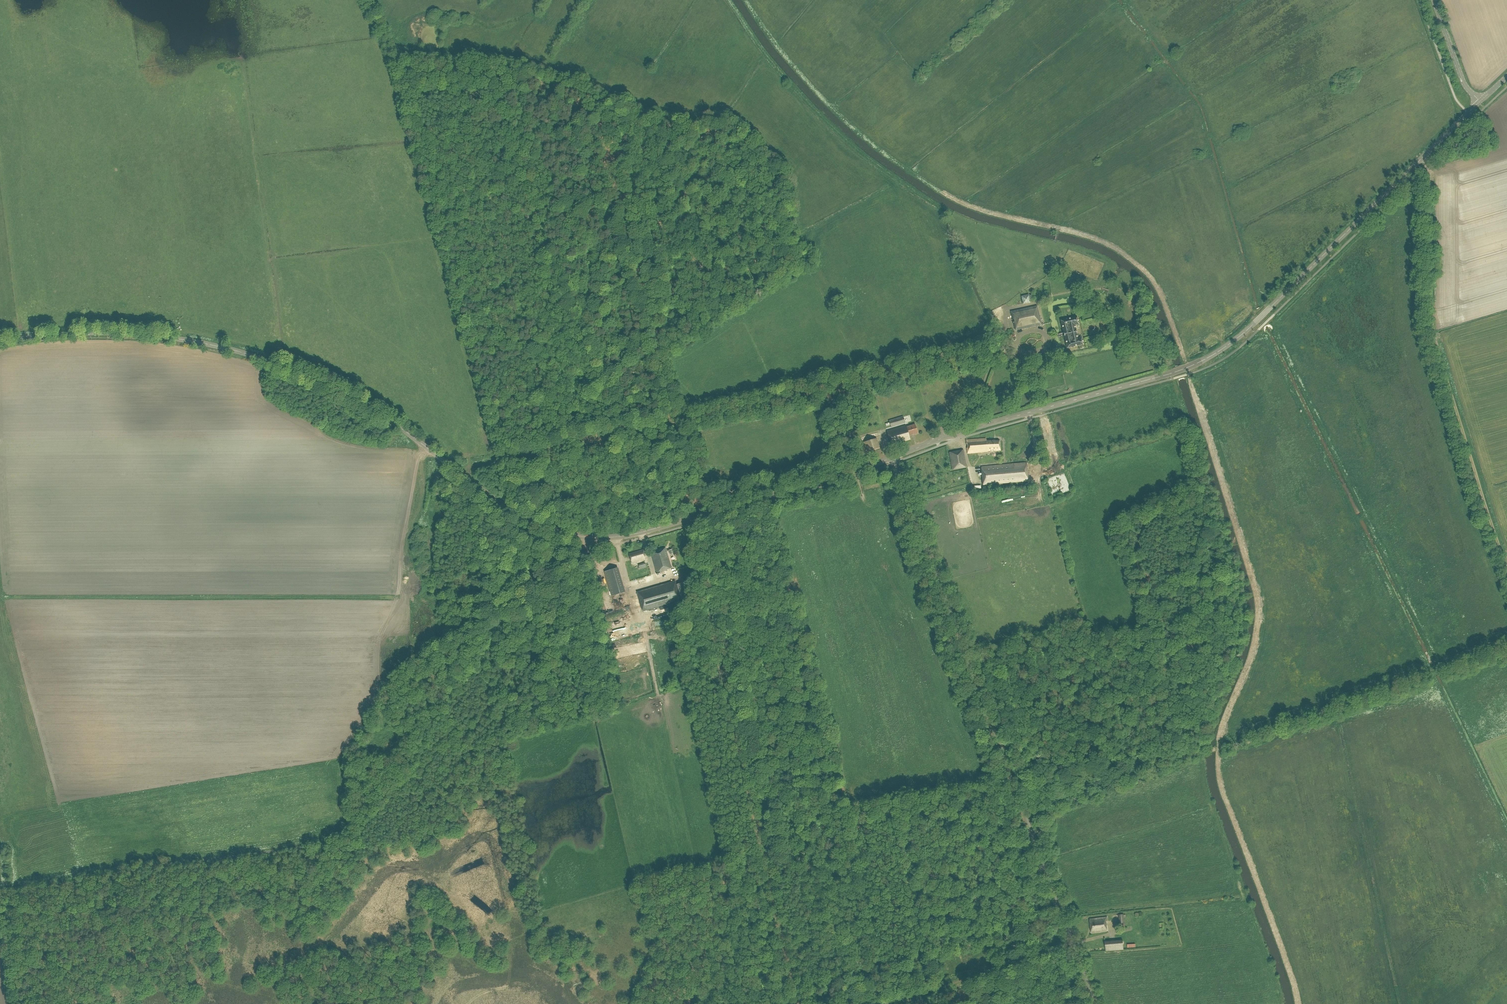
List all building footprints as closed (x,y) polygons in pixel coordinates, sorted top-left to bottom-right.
[(1041,325),(1037,306),(1011,311),(1013,319),(1014,322),(1013,322),(1015,331),(1041,325)] [(1079,324),(1077,316),(1061,320),(1067,348),(1083,344),(1082,337),(1078,338),(1075,325),(1079,324)] [(905,423),(903,416),(889,420),(891,427),(905,423)] [(918,433),(915,424),(906,426),(906,425),(887,431),(891,445),(910,439),(909,435),(918,433)] [(878,442),(876,438),(864,442),(867,452),(876,449),(874,443),(878,442)] [(986,441),(986,438),(966,440),(968,453),(987,451),(1000,450),(1000,440),(986,441)] [(966,467),(963,450),(949,453),(952,470),(966,467)] [(1028,481),(1026,462),(981,467),(983,486),(1028,481)] [(672,568),(666,547),(651,551),(657,573),(668,570),(668,569),(672,568)] [(645,560),(642,549),(629,553),(632,564),(645,560)] [(624,592),(617,568),(604,571),(612,596),(624,592)] [(681,599),(675,580),(637,592),(643,611),(681,599)] [(615,622),(614,619),(622,616),(621,612),(609,616),(611,623),(615,622)] [(610,630),(620,628),(620,630),(631,628),(630,622),(610,627),(610,630)] [(617,660),(618,669),(632,667),(631,658),(617,660)] [(654,719),(651,706),(644,708),(646,720),(654,719)] [(1107,921),(1107,916),(1089,919),(1091,932),(1108,930),(1106,921),(1107,921)] [(1123,949),(1123,940),(1105,941),(1106,950),(1123,949)]
